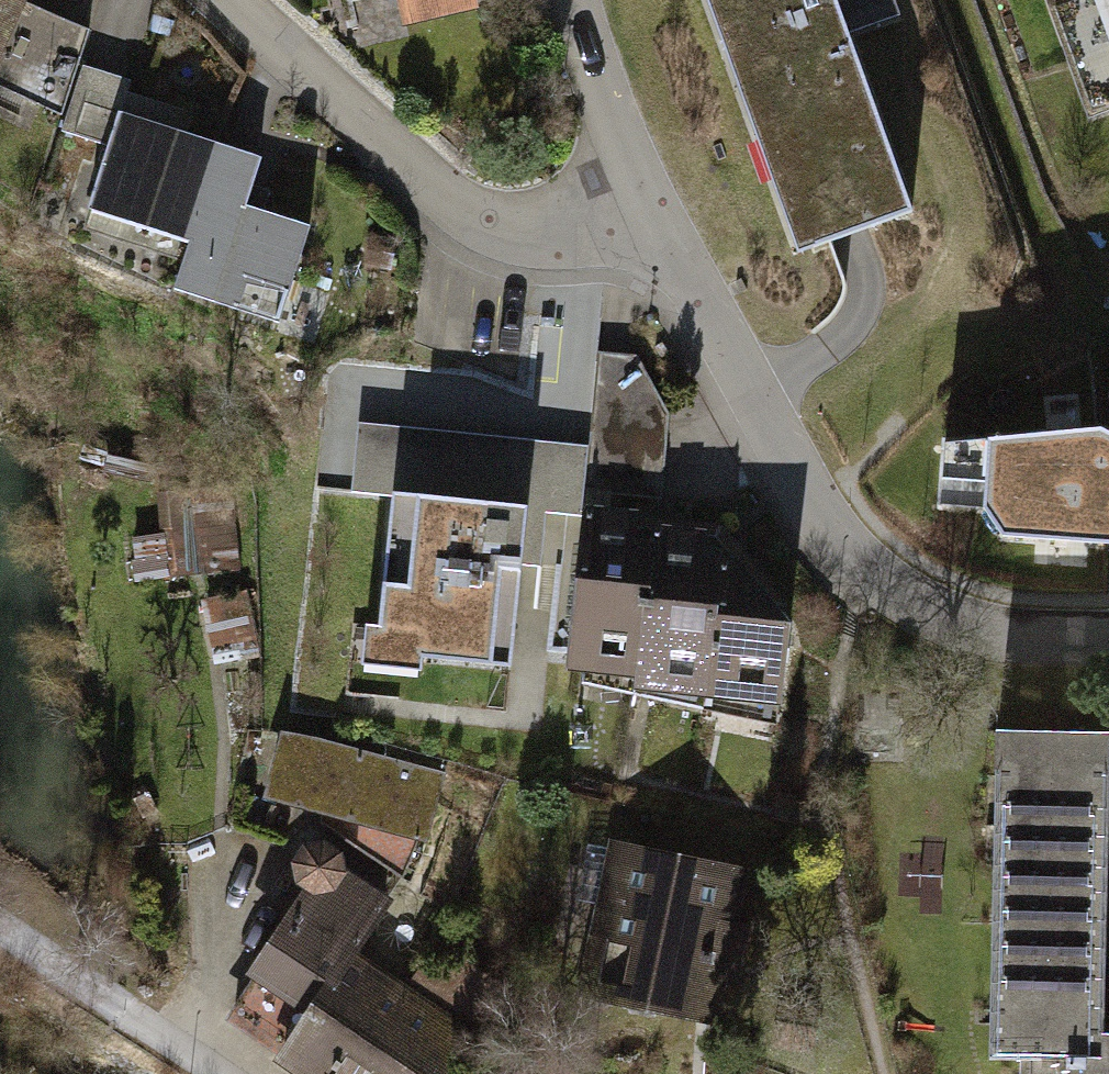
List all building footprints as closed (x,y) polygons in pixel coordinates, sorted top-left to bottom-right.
[(66,120),(98,39),(36,15),(42,0),(0,0),(0,95),(66,120)] [(490,0),(411,0),(419,34),(494,17),(490,0)] [(912,208),(849,38),(896,21),(888,0),(702,0),(794,251),(912,208)] [(1104,127),(1108,125),(1108,0),(1056,0),(1104,127)] [(257,161),(119,118),(90,210),(192,242),(178,288),(276,319),(305,228),(242,208),(257,161)] [(582,495),(654,502),(662,413),(640,362),(602,359),(592,453),(365,430),(358,492),(390,495),(525,509),(582,513),(582,495)] [(1106,432),(992,442),(989,509),(1007,538),(1108,546),(1108,434),(1106,432)] [(525,509),(390,495),(377,625),(364,624),(359,666),(416,672),(418,659),(509,669),(525,509)] [(180,506),(178,563),(238,565),(240,508),(180,506)] [(644,691),(658,544),(637,542),(640,519),(582,513),(571,673),(644,691)] [(714,709),(728,562),(706,560),(710,532),(661,529),(658,544),(644,691),(714,709)] [(728,562),(714,709),(780,722),(794,623),(742,562),(728,562)] [(445,783),(293,738),(263,849),(313,860),(309,875),(312,891),(318,896),(332,908),(351,896),(360,883),(361,870),(414,887),(445,783)] [(997,738),(993,1063),(1026,1063),(1026,1073),(1108,1073),(1108,739),(997,738)] [(764,880),(620,849),(587,1002),(730,1034),(764,880)] [(400,909),(360,883),(351,896),(332,908),(318,896),(258,988),(319,1026),(366,956),(400,909)] [(305,1073),(372,1073),(421,1001),(425,995),(366,956),(319,1026),(292,1065),(305,1073)] [(491,1047),(421,1001),(372,1073),(473,1073),(491,1047)]
